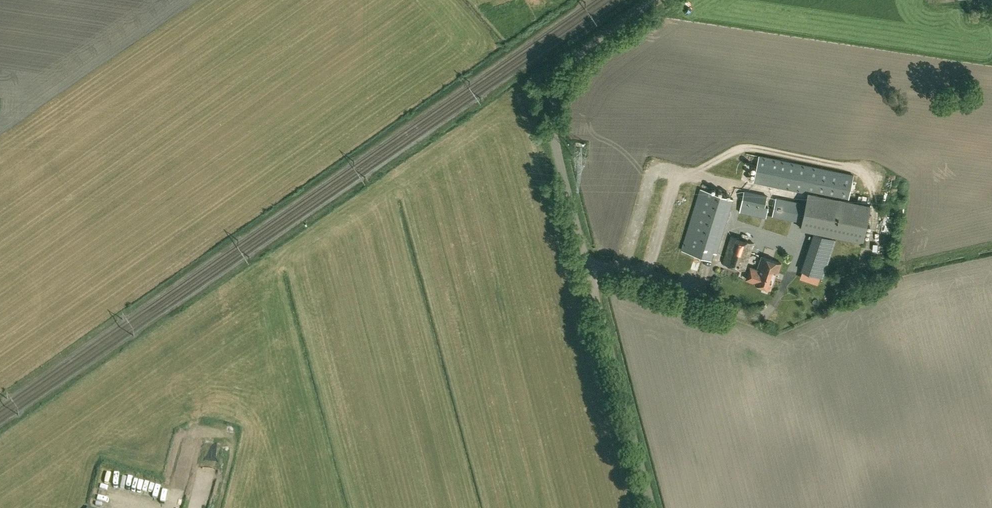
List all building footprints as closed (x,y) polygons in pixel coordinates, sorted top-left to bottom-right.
[(754,181),(808,192),(848,200),(853,175),(759,156),(754,181)] [(701,189),(682,250),(711,259),(713,251),(718,252),(733,199),(729,198),(701,189)] [(766,217),(768,206),(766,205),(768,195),(744,191),(740,211),(766,217)] [(871,204),(848,200),(808,192),(806,203),(802,222),(801,228),(863,241),(871,204)] [(780,217),(802,222),(806,203),(776,197),(771,220),(771,224),(778,225),(780,217)] [(875,215),(872,214),(869,222),(874,224),(873,229),(877,230),(883,209),(877,207),(875,215)] [(814,232),(801,270),(823,278),(837,239),(814,232)] [(745,269),(753,242),(731,236),(723,262),(745,269)] [(761,255),(756,269),(750,266),(746,279),(755,282),(770,287),(775,272),(778,273),(782,263),(761,255)]
